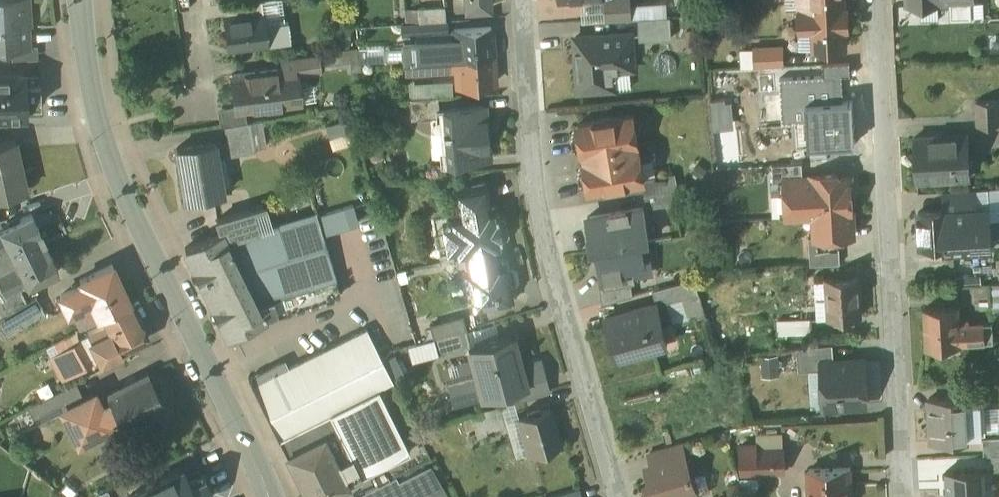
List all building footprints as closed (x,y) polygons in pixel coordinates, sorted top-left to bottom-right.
[(0,7),(0,48),(28,46),(27,17),(30,17),(29,0),(0,0),(0,7)] [(250,1),(252,14),(226,17),(225,17),(229,48),(266,43),(267,45),(291,42),(289,21),(265,24),(264,13),(262,0),(259,0),(250,1)] [(466,8),(489,7),(489,0),(466,0),(466,8)] [(586,22),(606,21),(605,2),(629,0),(584,0),(586,22)] [(629,0),(605,2),(606,21),(631,19),(629,0)] [(801,32),(813,31),(814,49),(846,48),(844,0),(800,0),(801,32)] [(445,6),(419,8),(420,22),(446,21),(446,8),(445,8),(445,6)] [(671,17),(640,19),(641,40),(673,38),(671,17)] [(420,22),(402,23),(403,35),(447,32),(446,21),(420,22)] [(492,27),(454,30),(455,39),(456,58),(493,56),(492,27)] [(632,33),(576,37),(580,90),(607,89),(605,70),(634,68),(632,33)] [(455,39),(404,43),(405,61),(456,58),(455,39)] [(784,46),(754,48),(754,50),(755,66),(755,67),(785,65),(784,46)] [(754,50),(742,50),(743,66),(755,66),(754,50)] [(319,54),(292,58),(292,57),(282,58),(285,75),(321,70),(319,54)] [(493,56),(456,58),(457,71),(458,86),(495,83),(493,56)] [(456,58),(405,61),(406,74),(457,71),(456,58)] [(278,69),(232,75),(237,110),(270,106),(269,100),(280,98),(281,105),(300,102),(298,80),(280,82),(278,69)] [(35,75),(0,76),(0,116),(20,115),(20,104),(36,104),(35,75)] [(841,90),(809,92),(808,77),(786,78),(788,107),(806,106),(808,139),(843,137),(841,90)] [(438,97),(409,98),(411,119),(439,116),(438,97)] [(977,101),(979,125),(998,123),(998,102),(998,100),(977,101)] [(484,106),(444,110),(446,128),(443,129),(446,162),(488,158),(484,106)] [(633,114),(614,117),(613,116),(599,118),(598,120),(579,123),(584,152),(589,152),(590,160),(585,160),(591,189),(610,186),(611,187),(625,185),(626,183),(644,180),(645,180),(633,114)] [(250,122),(225,126),(227,140),(215,142),(218,158),(255,151),(250,122)] [(968,135),(915,138),(917,180),(919,180),(919,174),(944,172),(945,178),(971,177),(968,135)] [(0,143),(0,197),(27,190),(16,140),(0,143)] [(215,142),(178,148),(186,200),(224,194),(218,158),(215,142)] [(803,163),(773,165),(774,183),(786,182),(786,181),(804,180),(803,163)] [(645,180),(644,180),(647,194),(673,190),(679,189),(676,175),(645,180)] [(839,175),(811,177),(812,180),(804,180),(786,181),(786,182),(788,217),(816,216),(817,237),(817,239),(839,237),(853,237),(850,178),(840,178),(839,175)] [(485,183),(455,189),(459,214),(489,209),(485,183)] [(977,189),(944,190),(945,210),(952,210),(952,220),(979,218),(978,208),(978,195),(977,189)] [(647,194),(646,195),(648,208),(675,203),(673,190),(647,194)] [(354,205),(337,210),(342,227),(359,222),(354,205)] [(644,207),(588,217),(592,238),(600,237),(602,247),(598,248),(598,249),(649,240),(644,207)] [(459,214),(449,216),(450,223),(445,230),(448,243),(455,248),(456,255),(467,253),(469,269),(465,270),(472,307),(511,300),(504,263),(499,264),(496,248),(502,247),(500,239),(503,238),(502,232),(499,232),(497,222),(500,221),(499,215),(496,216),(494,208),(489,209),(459,214)] [(979,218),(952,220),(952,210),(945,210),(919,212),(921,245),(946,244),(946,251),(972,250),(992,249),(990,218),(989,218),(989,208),(978,208),(979,218)] [(253,209),(217,220),(220,231),(221,231),(223,230),(227,238),(259,229),(253,209)] [(259,229),(227,238),(223,230),(221,231),(264,319),(266,318),(266,317),(341,295),(337,283),(338,282),(323,233),(342,227),(337,210),(318,216),(316,212),(259,229)] [(0,230),(0,233),(8,250),(13,259),(45,243),(40,232),(40,231),(32,215),(0,230)] [(220,231),(186,249),(215,308),(222,304),(226,313),(219,316),(229,337),(264,319),(221,231),(220,231)] [(8,250),(0,233),(0,254),(8,250)] [(817,237),(809,238),(811,266),(841,264),(839,237),(817,239),(817,237)] [(649,240),(598,249),(604,288),(604,289),(632,283),(636,282),(635,274),(642,273),(639,260),(644,259),(641,242),(649,241),(649,240)] [(0,265),(0,281),(7,295),(7,296),(21,289),(22,290),(59,271),(51,255),(45,243),(13,259),(0,265)] [(113,267),(63,290),(74,312),(92,304),(99,318),(104,316),(130,303),(113,267)] [(859,276),(827,278),(827,281),(830,318),(861,316),(859,276)] [(687,281),(654,290),(657,304),(658,305),(691,296),(687,281)] [(827,281),(815,282),(817,319),(830,318),(827,281)] [(632,283),(604,289),(604,288),(600,288),(603,304),(634,295),(632,283)] [(989,283),(991,311),(998,311),(998,283),(989,283)] [(21,289),(7,296),(7,295),(0,299),(8,314),(27,302),(22,290),(21,289)] [(130,303),(104,316),(108,323),(88,332),(102,361),(147,339),(130,303)] [(657,304),(606,318),(617,358),(668,344),(658,305),(657,304)] [(958,307),(925,309),(927,347),(961,345),(961,344),(961,343),(960,324),(958,307)] [(812,318),(778,320),(779,334),(813,332),(812,318)] [(993,322),(960,324),(961,343),(994,341),(993,322)] [(368,329),(285,370),(281,362),(249,378),(279,438),(379,389),(394,382),(368,329)] [(466,329),(435,338),(438,351),(469,342),(466,329)] [(511,336),(469,347),(472,360),(482,396),(482,397),(520,387),(527,385),(526,383),(544,378),(540,363),(530,366),(525,364),(521,365),(519,366),(511,336)] [(80,341),(69,347),(80,368),(92,361),(80,341)] [(833,345),(797,348),(799,371),(823,370),(823,363),(834,363),(833,345)] [(465,377),(449,382),(455,403),(482,396),(472,360),(462,363),(465,377)] [(834,363),(823,363),(823,370),(826,407),(867,405),(864,361),(834,363)] [(149,374),(108,394),(108,395),(119,415),(124,427),(165,406),(149,374)] [(544,378),(526,383),(527,385),(520,387),(523,398),(548,391),(544,378)] [(75,383),(61,390),(68,403),(70,407),(84,400),(75,383)] [(279,438),(308,496),(322,496),(353,482),(353,480),(410,452),(379,389),(279,438)] [(61,390),(42,400),(48,413),(68,403),(61,390)] [(70,407),(65,409),(65,410),(66,410),(80,439),(109,425),(110,424),(107,419),(117,414),(118,416),(119,415),(108,395),(108,396),(112,403),(102,408),(95,395),(84,400),(70,407)] [(966,396),(930,398),(933,442),(968,440),(966,396)] [(503,404),(471,412),(477,436),(488,434),(486,427),(508,421),(503,404)] [(550,407),(519,417),(530,454),(561,444),(550,407)] [(984,438),(985,455),(993,455),(998,455),(998,437),(984,438)] [(681,444),(650,453),(654,466),(685,457),(681,444)] [(785,449),(758,450),(758,445),(740,446),(741,473),(786,471),(785,449)] [(651,467),(651,482),(647,483),(651,496),(677,496),(679,496),(681,496),(684,496),(694,494),(695,491),(685,457),(654,466),(651,467)] [(810,469),(811,496),(849,496),(848,491),(852,491),(851,468),(810,469)] [(947,471),(948,496),(981,496),(980,487),(986,486),(985,469),(947,471)] [(183,470),(128,496),(129,496),(210,496),(213,496),(203,475),(189,482),(183,470)] [(423,470),(399,481),(407,496),(446,496),(423,470)] [(355,496),(407,496),(399,481),(397,477),(355,496)] [(577,488),(546,496),(579,496),(577,488)]
